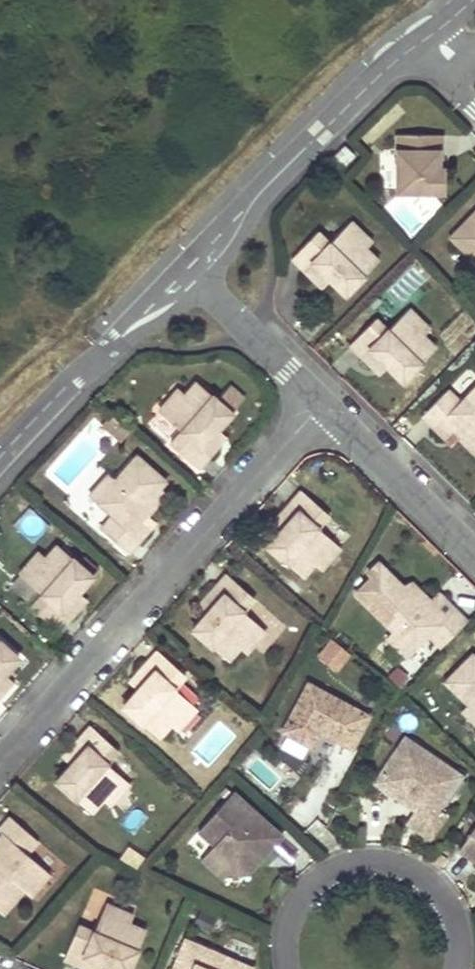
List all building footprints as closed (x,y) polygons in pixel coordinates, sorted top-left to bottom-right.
[(432,136),(391,136),(391,193),(432,193),(432,170),(432,136)] [(354,154),(344,145),(331,159),(341,168),(354,154)] [(452,239),(474,260),(474,214),(452,239)] [(291,253),(307,270),(316,261),(335,280),(348,293),(380,261),(369,249),(375,243),(353,221),(329,245),(315,230),(291,253)] [(335,280),(316,261),(307,270),(326,288),(335,280)] [(427,330),(408,311),(388,331),(375,318),(351,343),(364,356),(372,348),(392,367),(404,379),(436,348),(422,335),(427,330)] [(392,367),(372,348),(364,356),(383,376),(392,367)] [(178,385),(159,407),(182,427),(173,438),(199,462),(209,450),(201,443),(216,425),(244,392),(229,380),(217,394),(196,377),(184,390),(178,385)] [(458,401),(444,387),(419,412),(433,426),(440,420),(460,440),(474,454),(474,384),(458,401)] [(128,431),(113,418),(105,427),(120,441),(128,431)] [(460,440),(440,420),(433,426),(454,446),(460,440)] [(225,433),(216,425),(201,443),(209,450),(225,433)] [(163,478),(138,455),(119,476),(110,467),(87,491),(112,513),(101,524),(127,548),(139,535),(131,528),(149,509),(161,495),(154,488),(163,478)] [(328,506),(303,484),(291,496),(299,503),(282,522),(268,537),(303,569),(313,556),(321,564),(342,541),(316,518),(328,506)] [(299,503),(291,496),(274,515),(282,522),(299,503)] [(149,509),(131,528),(139,535),(157,516),(149,509)] [(91,571),(57,540),(46,552),(40,546),(21,567),(43,588),(32,601),(56,624),(68,611),(61,604),(75,588),(91,571)] [(252,593),(226,571),(215,583),(223,590),(206,610),(192,625),(226,656),(237,644),(245,651),(265,628),(240,606),(252,593)] [(468,618),(454,605),(446,612),(429,594),(413,578),(404,585),(398,579),(370,605),(392,626),(386,632),(406,652),(428,631),(441,644),(468,618)] [(223,590),(215,583),(198,603),(206,610),(223,590)] [(454,605),(436,587),(429,594),(446,612),(454,605)] [(75,588),(61,604),(68,611),(83,595),(75,588)] [(0,631),(0,676),(4,672),(22,651),(0,631)] [(330,642),(319,657),(338,671),(349,656),(330,642)] [(182,668),(157,647),(146,658),(154,666),(136,685),(123,700),(157,731),(168,719),(176,726),(196,703),(171,681),(182,668)] [(471,653),(444,679),(467,701),(461,706),(474,720),(474,657),(471,653)] [(154,666),(146,658),(129,678),(136,685),(154,666)] [(4,672),(0,676),(0,694),(12,679),(4,672)] [(365,709),(307,679),(290,711),(322,727),(314,743),(340,757),(365,709)] [(118,745),(93,723),(81,735),(89,742),(72,761),(58,776),(92,808),(103,795),(111,802),(131,780),(106,757),(118,745)] [(414,761),(424,746),(405,733),(395,748),(414,761)] [(89,742),(81,735),(64,754),(72,761),(89,742)] [(461,771),(424,746),(414,761),(395,748),(379,772),(393,781),(397,794),(410,792),(418,797),(412,805),(406,817),(431,834),(446,810),(439,805),(461,771)] [(379,772),(374,780),(412,805),(418,797),(410,792),(397,794),(393,781),(379,772)] [(231,786),(196,825),(212,839),(199,854),(221,874),(224,871),(228,866),(234,859),(242,866),(246,870),(256,858),(257,849),(261,844),(266,848),(281,831),(231,786)] [(12,812),(0,825),(10,834),(0,846),(0,907),(2,909),(24,886),(30,891),(50,868),(28,849),(39,836),(12,812)] [(454,849),(472,861),(474,857),(474,818),(454,849)] [(0,825),(0,846),(10,834),(0,825)] [(257,849),(256,858),(266,848),(261,844),(257,849)] [(228,866),(224,871),(246,870),(242,866),(234,859),(228,866)] [(130,910),(104,898),(91,926),(76,920),(61,952),(78,960),(83,950),(105,960),(126,968),(144,928),(125,919),(130,910)] [(182,937),(169,968),(248,968),(250,963),(182,937)] [(83,950),(78,960),(99,968),(101,968),(105,960),(83,950)]
